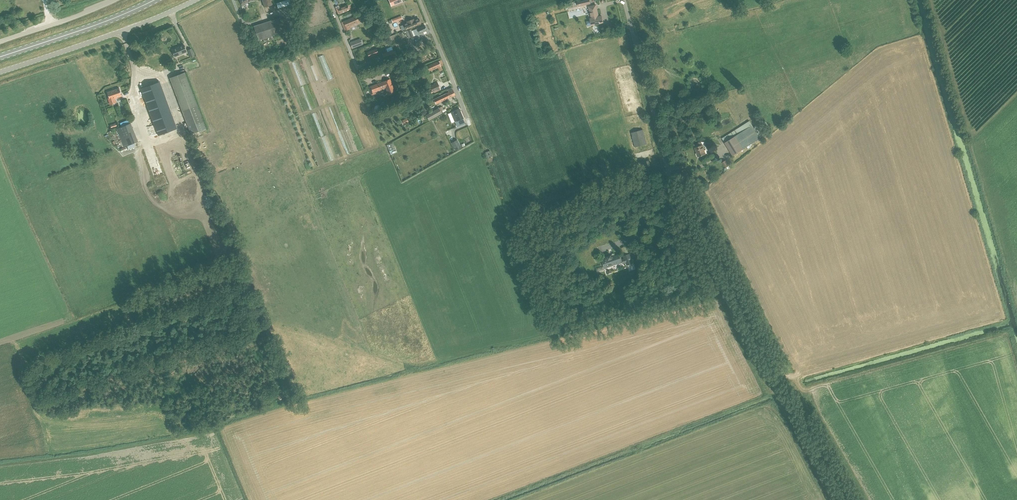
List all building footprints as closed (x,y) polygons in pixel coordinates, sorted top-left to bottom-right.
[(339,5),(336,7),(339,14),(350,10),(352,9),(350,5),(348,6),(348,5),(340,8),(339,5)] [(596,5),(588,7),(589,11),(590,11),(592,18),(590,18),(590,20),(587,21),(588,26),(603,22),(602,16),(598,17),(596,9),(597,9),(596,5)] [(273,35),(287,30),(282,16),(254,26),(259,41),(263,39),(264,42),(274,39),(273,35)] [(348,26),(357,22),(358,24),(362,22),(359,16),(358,16),(344,22),(342,23),(345,31),(349,29),(348,26)] [(421,23),(419,19),(414,20),(414,19),(407,22),(408,23),(404,24),(406,29),(421,23)] [(416,35),(427,30),(425,25),(414,30),(416,35)] [(409,38),(414,36),(411,28),(405,31),(406,33),(407,32),(409,38)] [(187,52),(184,45),(172,50),(175,57),(187,52)] [(377,49),(367,52),(369,58),(379,54),(377,49)] [(393,50),(382,54),(383,55),(385,61),(396,57),(393,50)] [(428,72),(438,68),(439,71),(443,70),(441,66),(443,65),(441,60),(426,67),(428,72)] [(170,78),(192,134),(206,129),(185,72),(170,78)] [(379,84),(369,87),(371,93),(372,95),(376,94),(375,92),(381,89),(385,87),(387,93),(388,95),(395,92),(390,79),(386,81),(379,84)] [(146,87),(141,89),(141,90),(153,119),(158,134),(159,136),(159,135),(177,129),(177,128),(165,96),(160,82),(156,83),(146,87)] [(429,85),(432,92),(440,88),(437,82),(429,85)] [(120,88),(108,92),(110,97),(108,97),(111,104),(117,102),(115,98),(122,96),(120,88)] [(453,90),(452,88),(447,89),(448,92),(436,98),(439,103),(444,101),(456,95),(454,90),(453,90)] [(426,114),(429,120),(443,112),(440,107),(426,114)] [(454,110),(451,111),(455,120),(457,125),(465,122),(463,117),(460,108),(454,110)] [(750,121),(722,138),(732,155),(762,137),(760,134),(760,133),(756,125),(753,127),(750,121)] [(124,147),(138,142),(131,123),(117,129),(124,147)] [(636,146),(647,143),(643,129),(632,132),(636,146)] [(457,140),(452,143),(456,151),(461,148),(457,140)] [(701,142),(693,144),(697,157),(705,154),(701,142)] [(608,257),(602,259),(604,267),(607,266),(606,265),(611,263),(612,264),(617,262),(618,264),(623,262),(623,263),(627,262),(628,265),(633,263),(629,254),(624,255),(625,258),(622,259),(620,254),(612,257),(611,255),(608,256),(608,257)]
